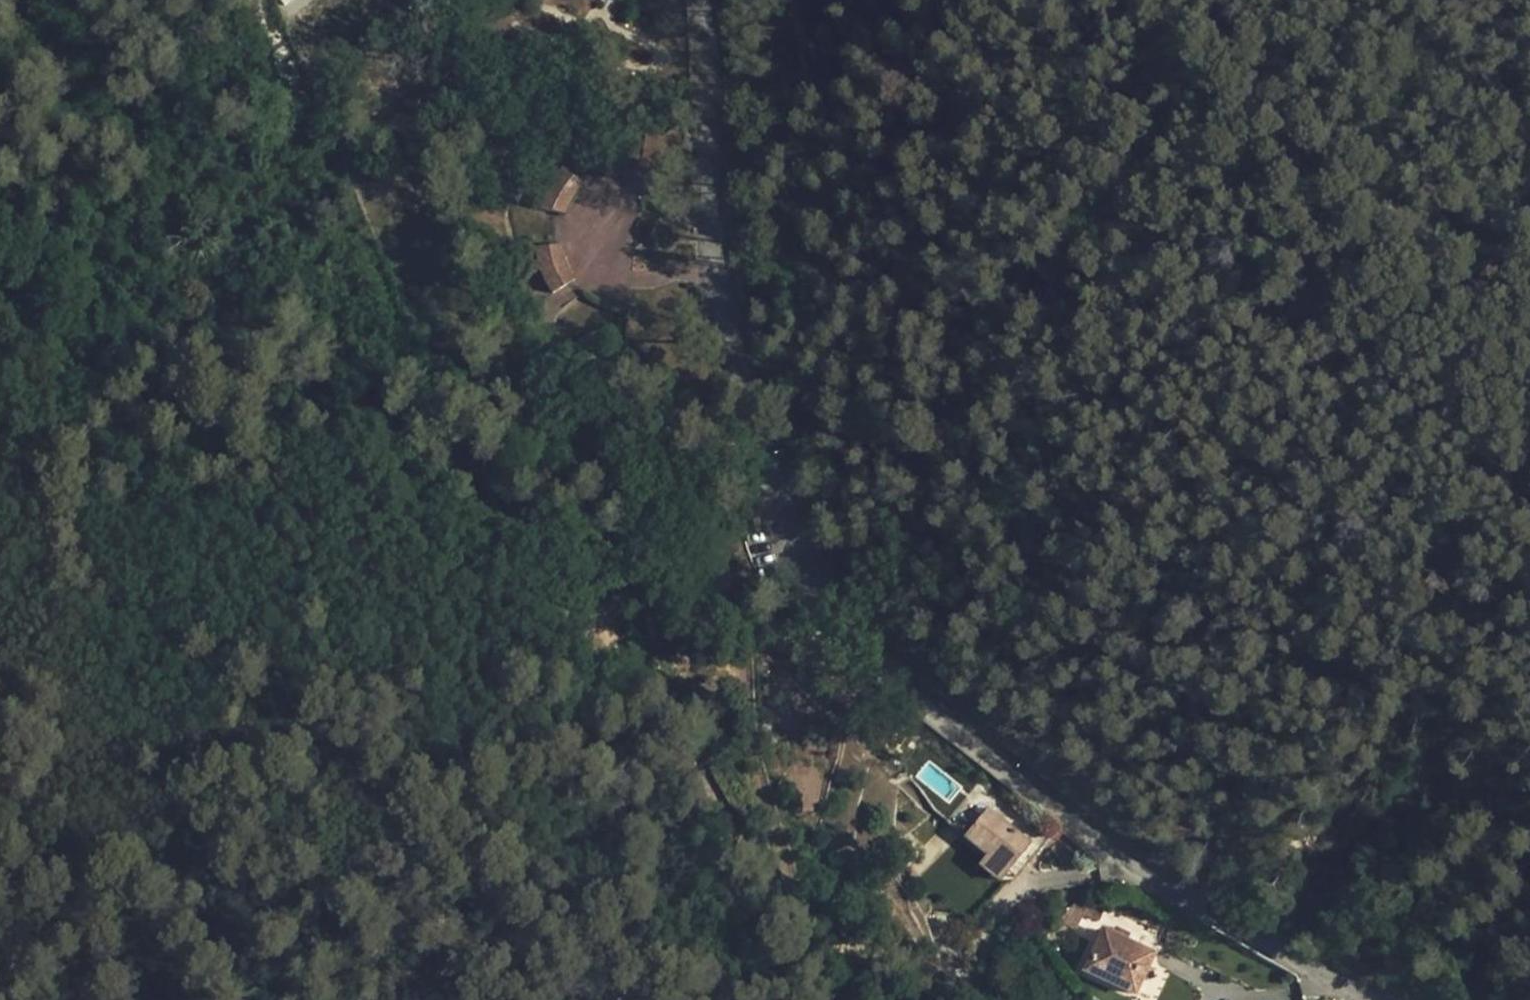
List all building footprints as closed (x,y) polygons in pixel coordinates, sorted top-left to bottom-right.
[(583,183),(563,168),(546,189),(538,209),(563,215),(572,198),(583,183)] [(565,262),(560,245),(536,247),(540,270),(546,282),(552,294),(574,280),(568,270),(565,262)] [(1040,832),(1031,843),(987,808),(964,835),(986,854),(1007,872),(1009,870),(1019,858),(1025,863),(1047,838),(1040,832)] [(1000,881),(1007,872),(986,854),(978,863),(1000,881)] [(1025,863),(1019,858),(1009,870),(1015,876),(1025,863)] [(1127,941),(1131,933),(1117,926),(1112,934),(1127,941)] [(1134,995),(1154,953),(1127,941),(1112,934),(1104,930),(1084,971),(1134,995)] [(948,999),(972,999),(963,986),(947,997),(948,999)]
